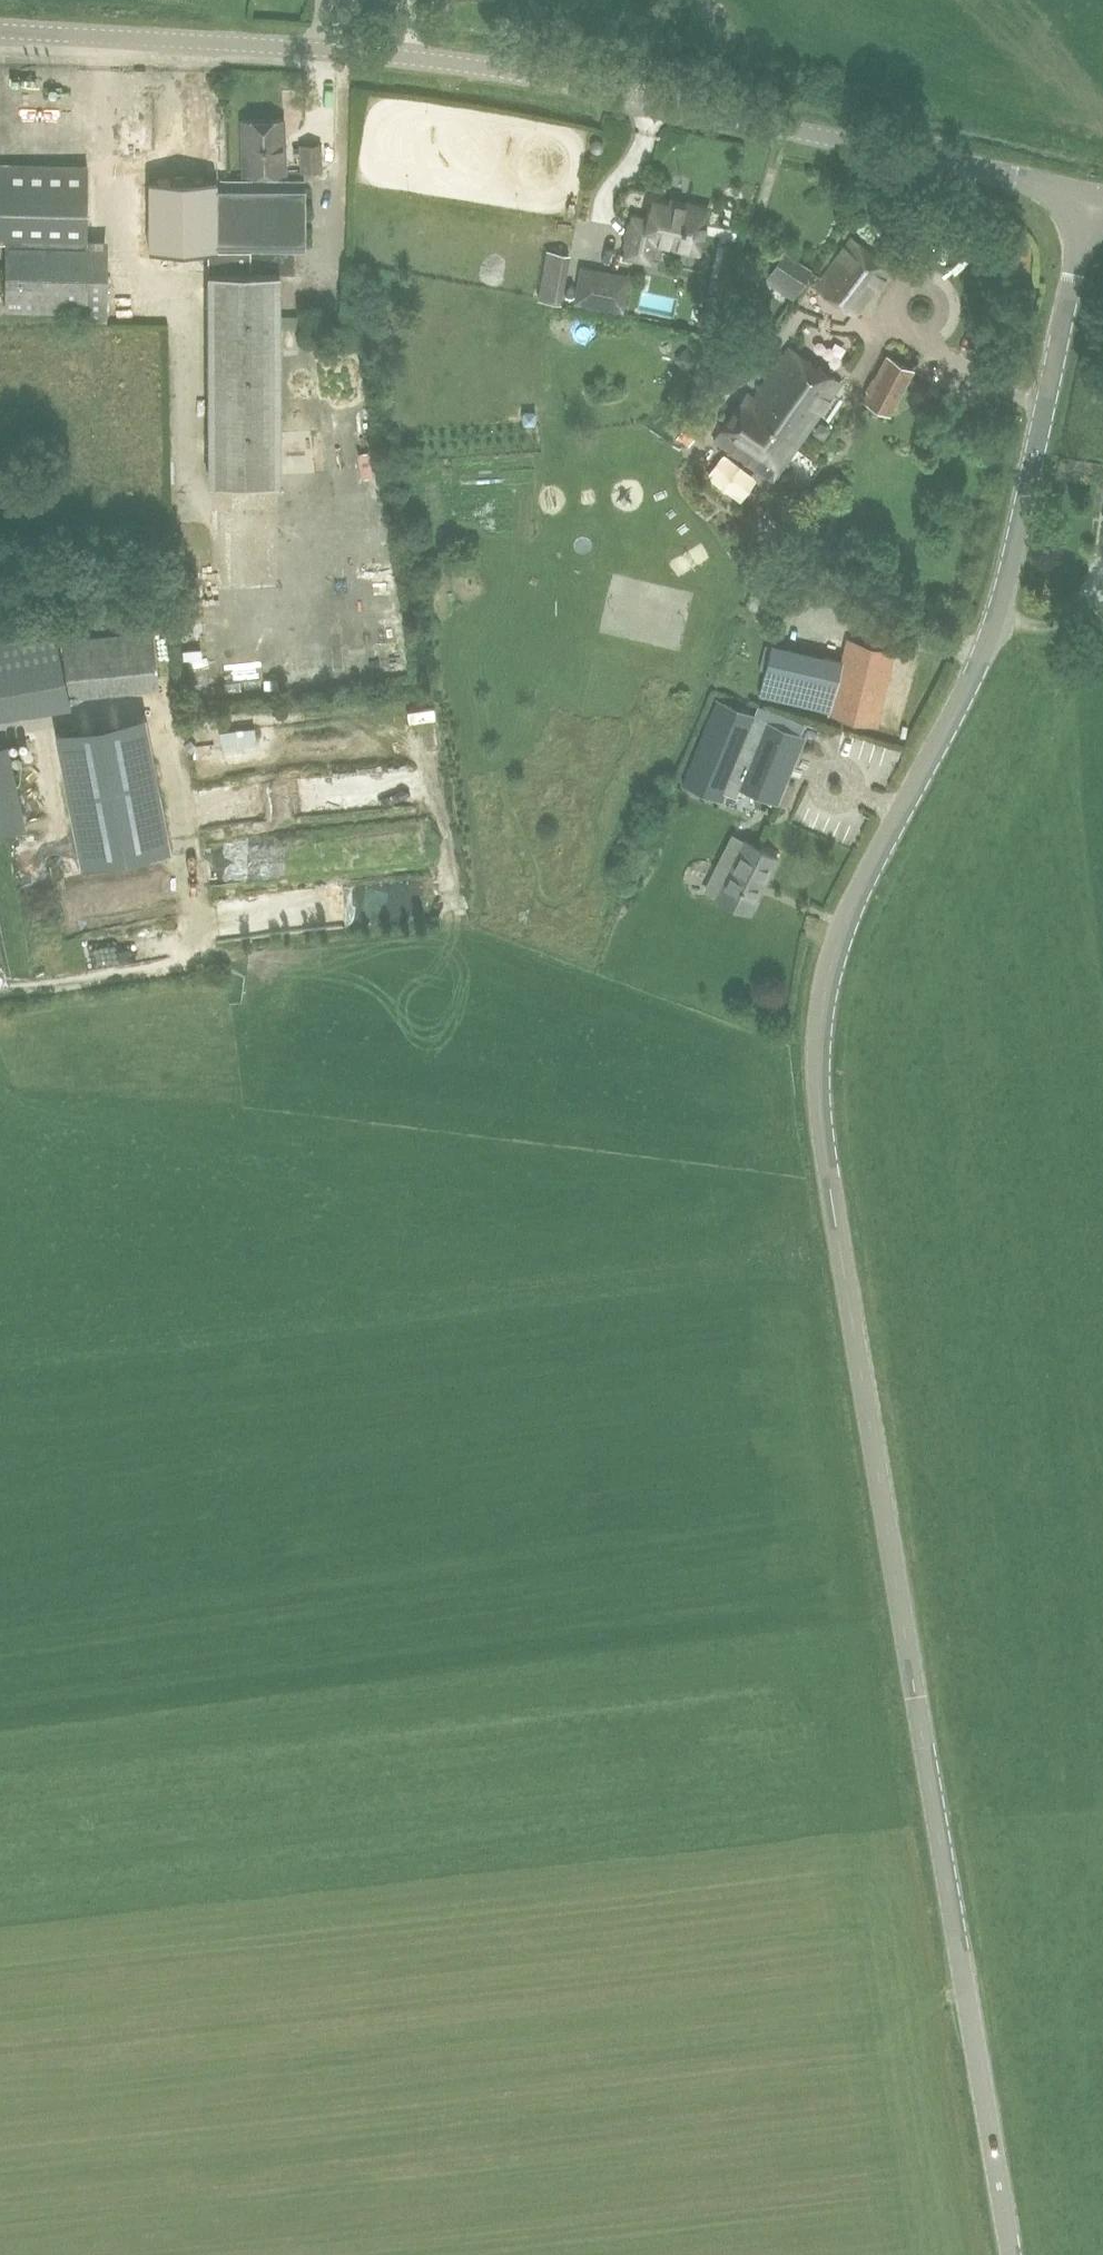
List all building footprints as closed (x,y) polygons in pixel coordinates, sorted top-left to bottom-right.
[(669,19),(658,16),(654,32),(665,35),(669,19)] [(242,119),(242,172),(284,172),(283,118),(242,119)] [(321,144),(299,143),(300,171),(321,171),(321,144)] [(211,249),(211,272),(274,272),(297,272),(296,247),(305,247),(304,178),(218,179),(218,159),(174,160),(174,180),(153,180),(154,250),(211,249)] [(87,238),(87,228),(88,164),(0,163),(0,226),(7,226),(5,311),(86,312),(87,238)] [(654,238),(698,248),(708,207),(685,202),(684,206),(653,199),(649,218),(635,215),(626,252),(649,257),(654,238)] [(857,314),(892,266),(851,237),(816,285),(857,314)] [(577,255),(555,252),(549,295),(571,298),(577,255)] [(784,252),(766,279),(791,296),(803,278),(814,286),(821,277),(784,252)] [(581,265),(574,303),(623,312),(631,274),(581,265)] [(277,480),(274,272),(211,272),(214,481),(277,480)] [(746,393),(722,427),(711,441),(770,480),(838,384),(788,348),(753,398),(746,393)] [(889,412),(912,368),(888,355),(865,399),(889,412)] [(234,531),(223,531),(223,564),(234,564),(234,531)] [(68,689),(156,680),(152,631),(63,640),(68,689)] [(846,639),(829,711),(878,722),(895,651),(846,639)] [(70,703),(56,640),(38,644),(51,707),(70,703)] [(780,801),(805,734),(808,727),(775,714),(772,722),(760,717),(733,782),(780,801)] [(259,742),(258,725),(224,726),(225,743),(259,742)] [(24,823),(7,741),(0,743),(0,829),(24,823)] [(57,862),(113,859),(112,833),(56,836),(57,862)] [(777,858),(743,841),(730,835),(705,887),(717,893),(751,910),(777,858)] [(46,846),(30,853),(38,870),(54,863),(46,846)] [(214,892),(211,869),(191,872),(194,895),(214,892)] [(149,933),(167,925),(161,914),(144,922),(149,933)]
